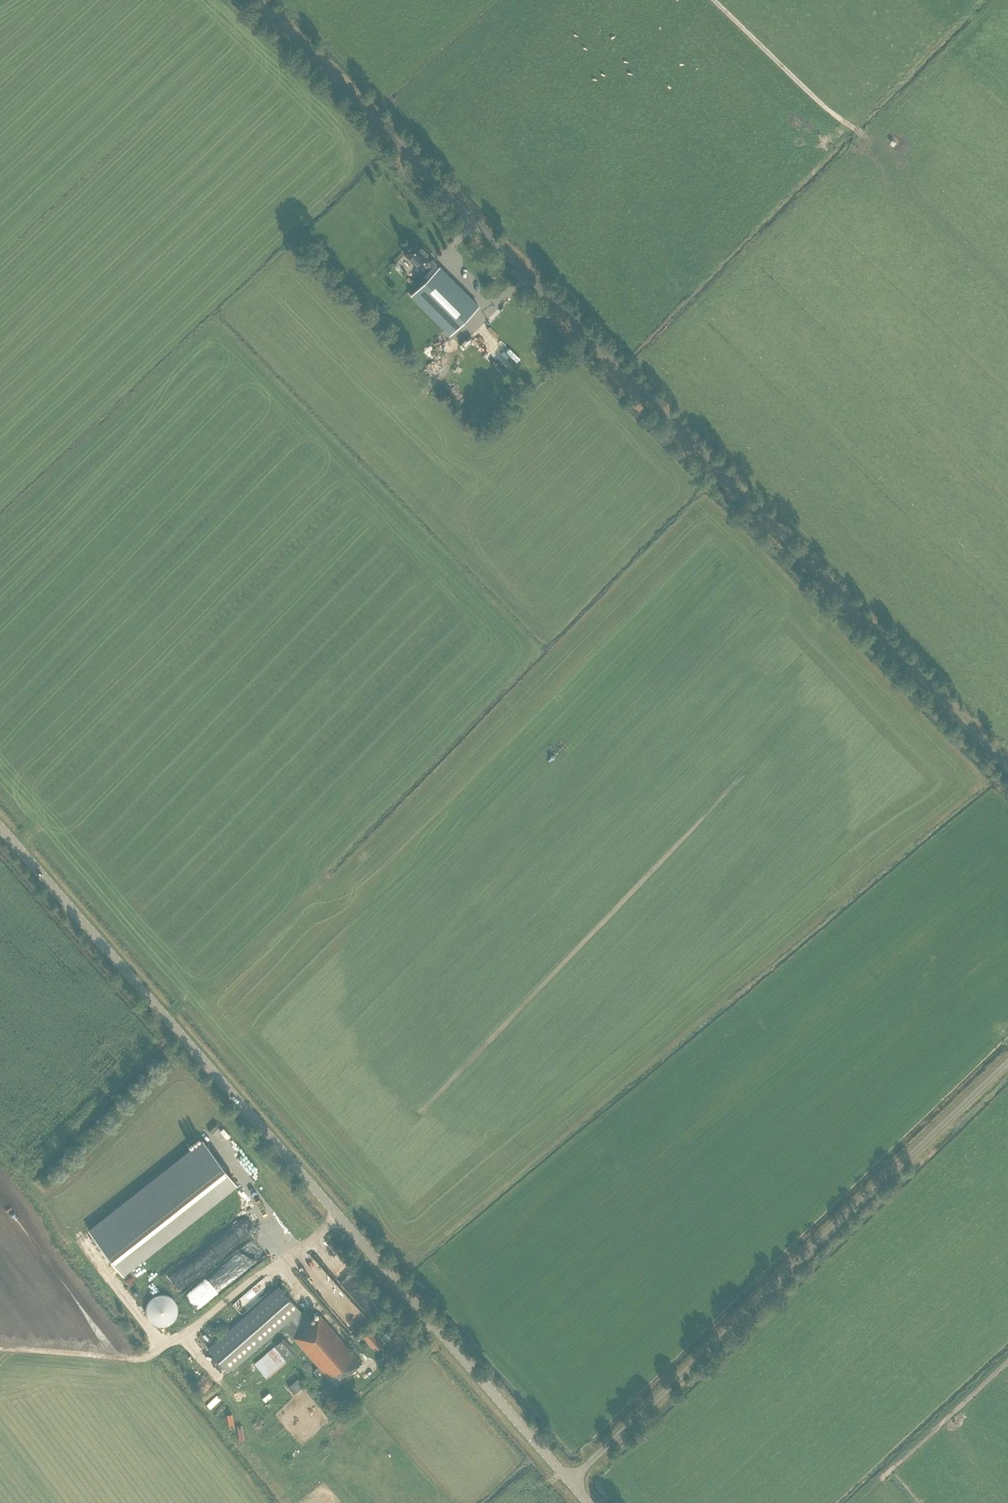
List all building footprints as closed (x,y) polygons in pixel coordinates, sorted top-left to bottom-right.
[(470,299),(475,294),(443,261),(438,267),(437,265),(436,266),(430,261),(433,257),(416,240),(404,252),(421,269),(423,268),(428,273),(404,297),(447,340),(480,309),(470,299)] [(90,1229),(123,1271),(235,1183),(203,1141),(90,1229)] [(242,1247),(204,1280),(215,1293),(253,1259),(242,1247)] [(335,1385),(361,1362),(320,1314),(310,1322),(300,1310),(279,1286),(208,1347),(229,1372),(283,1325),(323,1371),(318,1375),(325,1383),(330,1379),(335,1385)] [(166,1293),(160,1292),(157,1293),(154,1295),(151,1297),(148,1300),(146,1304),(145,1309),(146,1313),(147,1316),(149,1320),(152,1322),(155,1324),(159,1326),(163,1326),(168,1325),(172,1323),(175,1321),(177,1317),(178,1314),(179,1311),(179,1307),(178,1303),(176,1300),(174,1297),(171,1295),(166,1293)] [(233,1305),(244,1315),(256,1302),(245,1292),(233,1305)] [(351,1332),(367,1319),(350,1299),(334,1311),(351,1332)] [(363,1337),(375,1351),(383,1344),(370,1330),(363,1337)] [(295,1352),(283,1338),(254,1363),(266,1377),(282,1363),(281,1363),(295,1352)] [(296,1395),(306,1387),(299,1378),(288,1386),(296,1395)]
